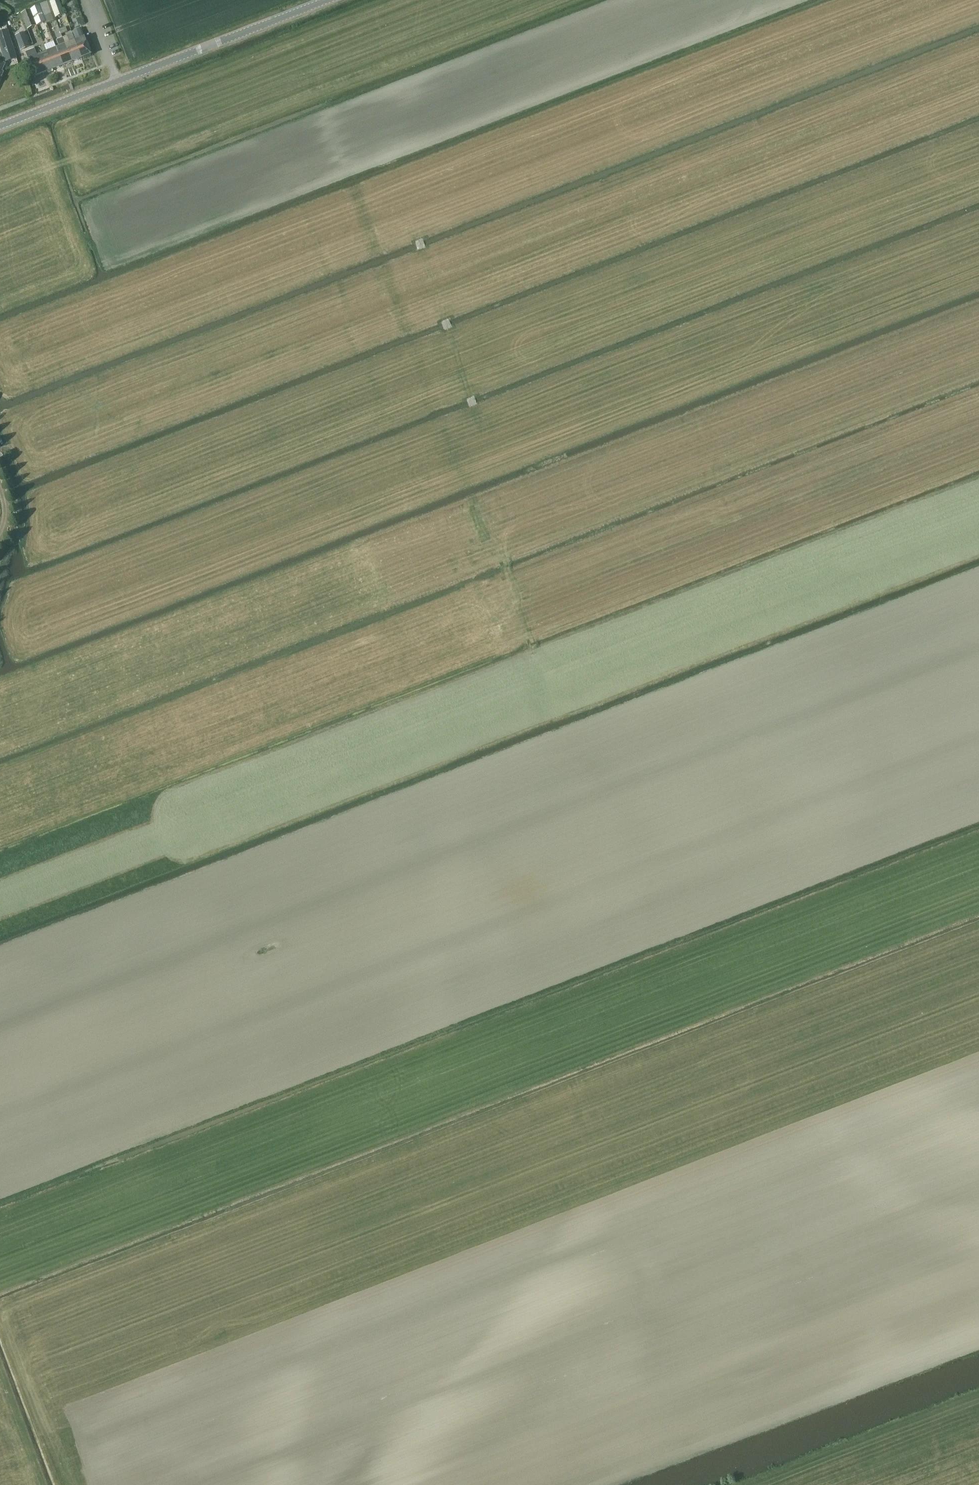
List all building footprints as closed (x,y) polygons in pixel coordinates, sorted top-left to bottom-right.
[(50,2),(56,18),(65,15),(59,0),(56,0),(50,2)] [(48,24),(57,20),(56,18),(50,2),(40,5),(40,7),(47,22),(48,24)] [(37,26),(47,22),(40,7),(31,10),(37,26)] [(28,29),(37,26),(31,10),(21,14),(28,29)] [(81,18),(73,21),(76,28),(84,25),(81,18)] [(4,60),(5,62),(17,58),(8,30),(0,32),(0,47),(4,60)] [(24,32),(15,36),(21,50),(30,47),(24,32)] [(75,41),(82,58),(92,55),(83,34),(79,36),(80,39),(75,41)] [(70,43),(68,36),(63,38),(73,62),(82,58),(75,41),(70,43)] [(64,66),(73,62),(63,38),(57,40),(60,47),(57,48),(64,66)] [(54,69),(64,66),(57,48),(48,52),(54,69)] [(45,73),(54,69),(48,52),(38,56),(45,73)] [(35,77),(45,73),(38,56),(29,60),(35,77)]
